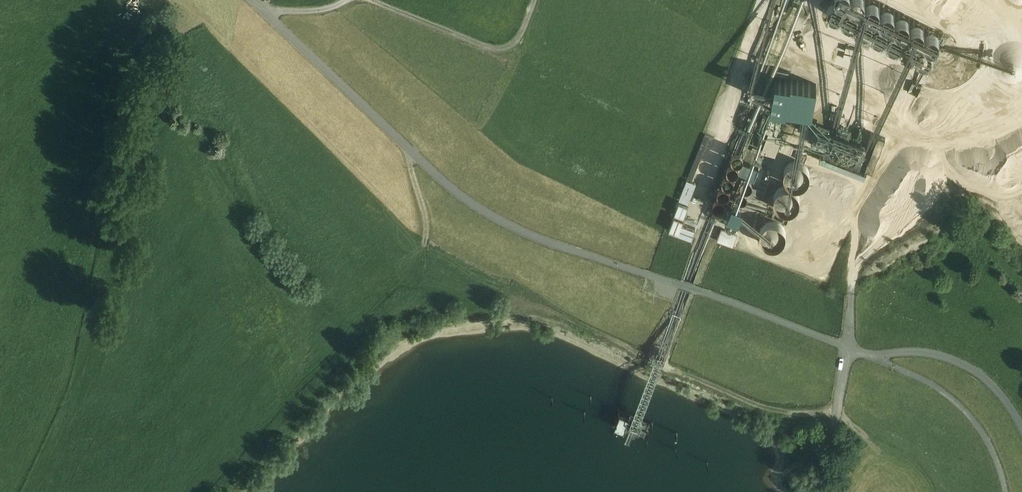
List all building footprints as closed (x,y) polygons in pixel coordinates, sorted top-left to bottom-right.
[(837,9),(841,7),(842,3),(842,0),(826,0),(826,3),(828,7),(831,9),(834,10),(837,9)] [(847,16),(850,17),(854,16),(857,13),(859,10),(859,6),(857,3),(854,0),(852,0),(848,0),(847,0),(844,3),(842,6),(842,10),(844,13),(847,16)] [(887,15),(890,14),(892,11),(893,8),(893,4),(891,1),(889,0),(881,0),(879,1),(877,5),(877,9),(879,13),(883,15),(887,15)] [(894,20),(897,22),(901,23),(905,22),(907,20),(909,17),(909,13),(907,10),(904,7),(901,7),(897,7),(894,10),(893,13),(893,17),(894,20)] [(859,22),(863,24),(867,24),(870,22),(873,19),(873,15),(871,11),(868,9),(864,8),(860,10),(857,14),(857,18),(859,22)] [(911,29),(915,31),(919,30),(923,28),(924,24),(924,20),(922,16),(920,14),(917,14),(914,14),(910,16),(908,19),(907,23),(909,27),(911,29)] [(874,29),(877,31),(882,31),(886,28),(887,24),(886,19),(884,17),(881,16),(878,16),(874,18),(872,21),(872,25),(874,29)] [(927,38),(931,39),(935,38),(938,36),(939,32),(939,29),(937,25),(935,23),(931,22),(928,23),(925,25),(923,28),(923,32),(925,36),(927,38)] [(886,34),(889,37),(892,39),(896,39),(899,37),(901,35),(902,31),(901,27),(899,25),(896,23),(894,23),(891,24),(888,26),(886,30),(886,34)] [(904,45),(908,46),(912,46),(915,42),(916,38),(915,34),(912,32),(909,31),(906,31),(903,33),(901,37),(901,41),(904,45)] [(917,51),(920,54),(924,54),(928,53),(931,50),(932,46),(931,42),(929,40),(926,38),(923,38),(921,38),(917,41),(916,44),(916,48),(917,51)] [(817,83),(776,75),(770,102),(811,110),(817,83)] [(753,80),(745,77),(742,87),(751,90),(753,80)] [(782,122),(763,114),(759,125),(777,133),(782,122)] [(761,149),(775,151),(776,146),(778,146),(780,136),(774,135),(774,134),(764,133),(761,149)] [(741,150),(738,149),(736,149),(734,150),(733,151),(732,153),(732,155),(732,156),(733,158),(734,160),(736,161),(738,161),(740,160),(742,159),(743,157),(743,155),(743,153),(742,151),(741,150)] [(785,177),(788,182),(792,185),(797,186),(802,185),(806,183),(809,179),(811,175),(810,170),(809,166),(806,163),(801,160),(795,160),(790,162),(786,167),(785,172),(785,177)] [(736,162),(734,161),(732,161),(730,162),(728,163),(727,165),(727,167),(727,168),(728,170),(730,171),(731,172),(733,173),(735,172),(737,171),(738,169),(739,167),(739,165),(738,163),(736,162)] [(732,173),(729,173),(727,173),(725,173),(724,175),(723,176),(723,178),(723,180),(724,182),(725,183),(727,184),(729,184),(731,184),(733,182),(734,181),(734,179),(734,177),(733,175),(732,173)] [(752,179),(751,177),(749,176),(747,176),(746,176),(744,177),(743,179),(742,181),(742,182),(742,184),(744,186),(745,187),(747,187),(749,187),(751,186),(752,184),(753,183),(753,181),(752,179)] [(687,180),(679,201),(689,204),(697,184),(687,180)] [(727,186),(725,185),(723,185),(721,186),(720,187),(719,189),(718,191),(718,192),(719,194),(721,196),(723,197),(725,197),(727,196),(729,195),(730,193),(730,191),(730,189),(729,187),(727,186)] [(776,206),(779,210),(783,212),(788,212),(793,211),(797,208),(799,204),(800,199),(799,194),(796,189),(791,187),(786,186),(781,188),(777,191),(774,196),(774,201),(776,206)] [(747,190),(745,189),(744,188),(742,187),(740,188),(738,189),(737,190),(736,192),(736,194),(737,195),(738,197),(739,198),(741,199),(743,198),(745,197),(747,196),(747,194),(747,192),(747,190)] [(722,198),(720,197),(718,197),(716,198),(715,199),(714,201),(713,203),(713,204),(714,206),(716,207),(718,208),(720,209),(722,208),(724,207),(725,205),(725,203),(725,201),(724,199),(722,198)] [(680,202),(675,213),(684,217),(689,206),(680,202)] [(738,213),(729,210),(727,216),(742,222),(748,206),(742,204),(738,213)] [(675,216),(669,229),(692,238),(696,229),(682,224),(684,220),(675,216)] [(779,246),(783,242),(785,238),(786,233),(785,229),(782,225),(778,222),(773,221),(768,222),(764,224),(761,228),(759,234),(760,239),(763,244),(768,247),(774,248),(779,246)] [(718,242),(734,245),(737,233),(720,229),(718,242)]
